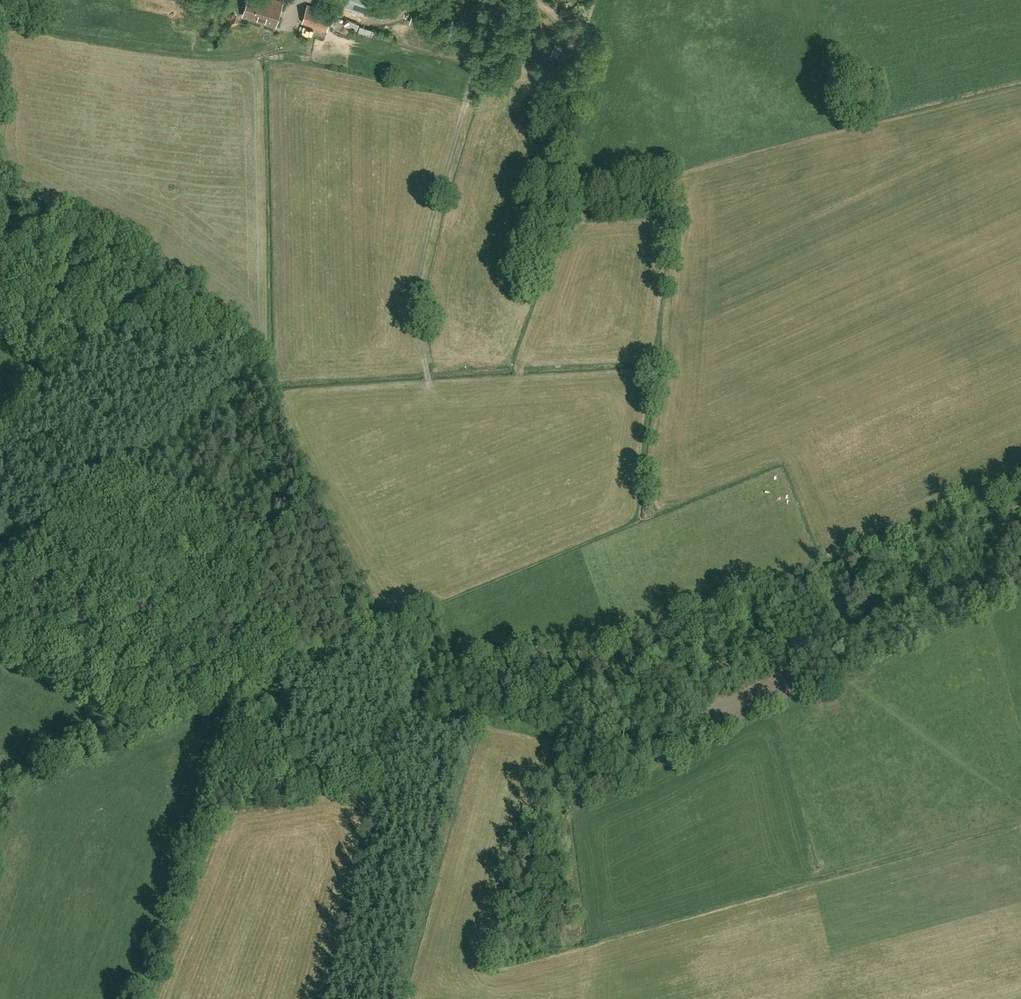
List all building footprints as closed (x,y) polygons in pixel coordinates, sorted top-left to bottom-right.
[(244,17),(276,26),(283,1),(279,0),(249,0),(244,17)] [(336,2),(382,17),(388,0),(337,0),(336,2)] [(303,22),(327,29),(332,12),(308,5),(303,22)] [(434,21),(412,14),(410,22),(431,29),(434,21)] [(227,19),(230,25),(240,21),(237,15),(227,19)] [(552,48),(551,58),(569,60),(570,51),(552,48)]
